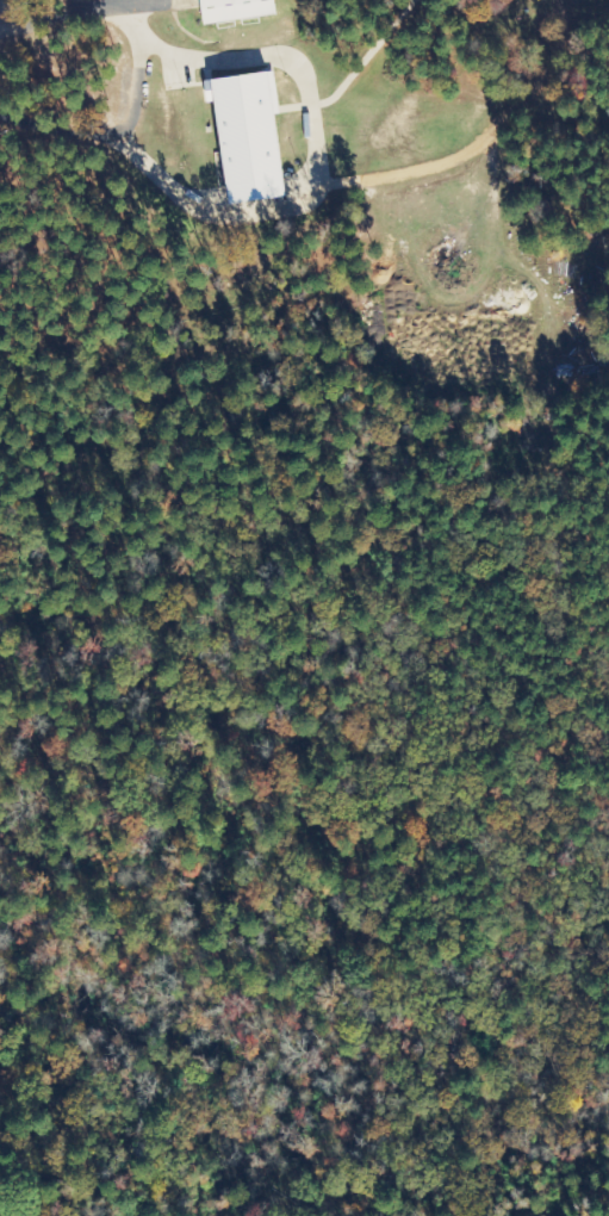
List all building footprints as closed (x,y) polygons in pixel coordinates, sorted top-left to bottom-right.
[(204,27),(278,15),(275,0),(199,0),(204,27)] [(206,82),(209,104),(216,103),(223,153),(213,154),(219,199),(229,198),(230,207),(288,199),(276,116),(280,114),(274,73),(206,82)]
